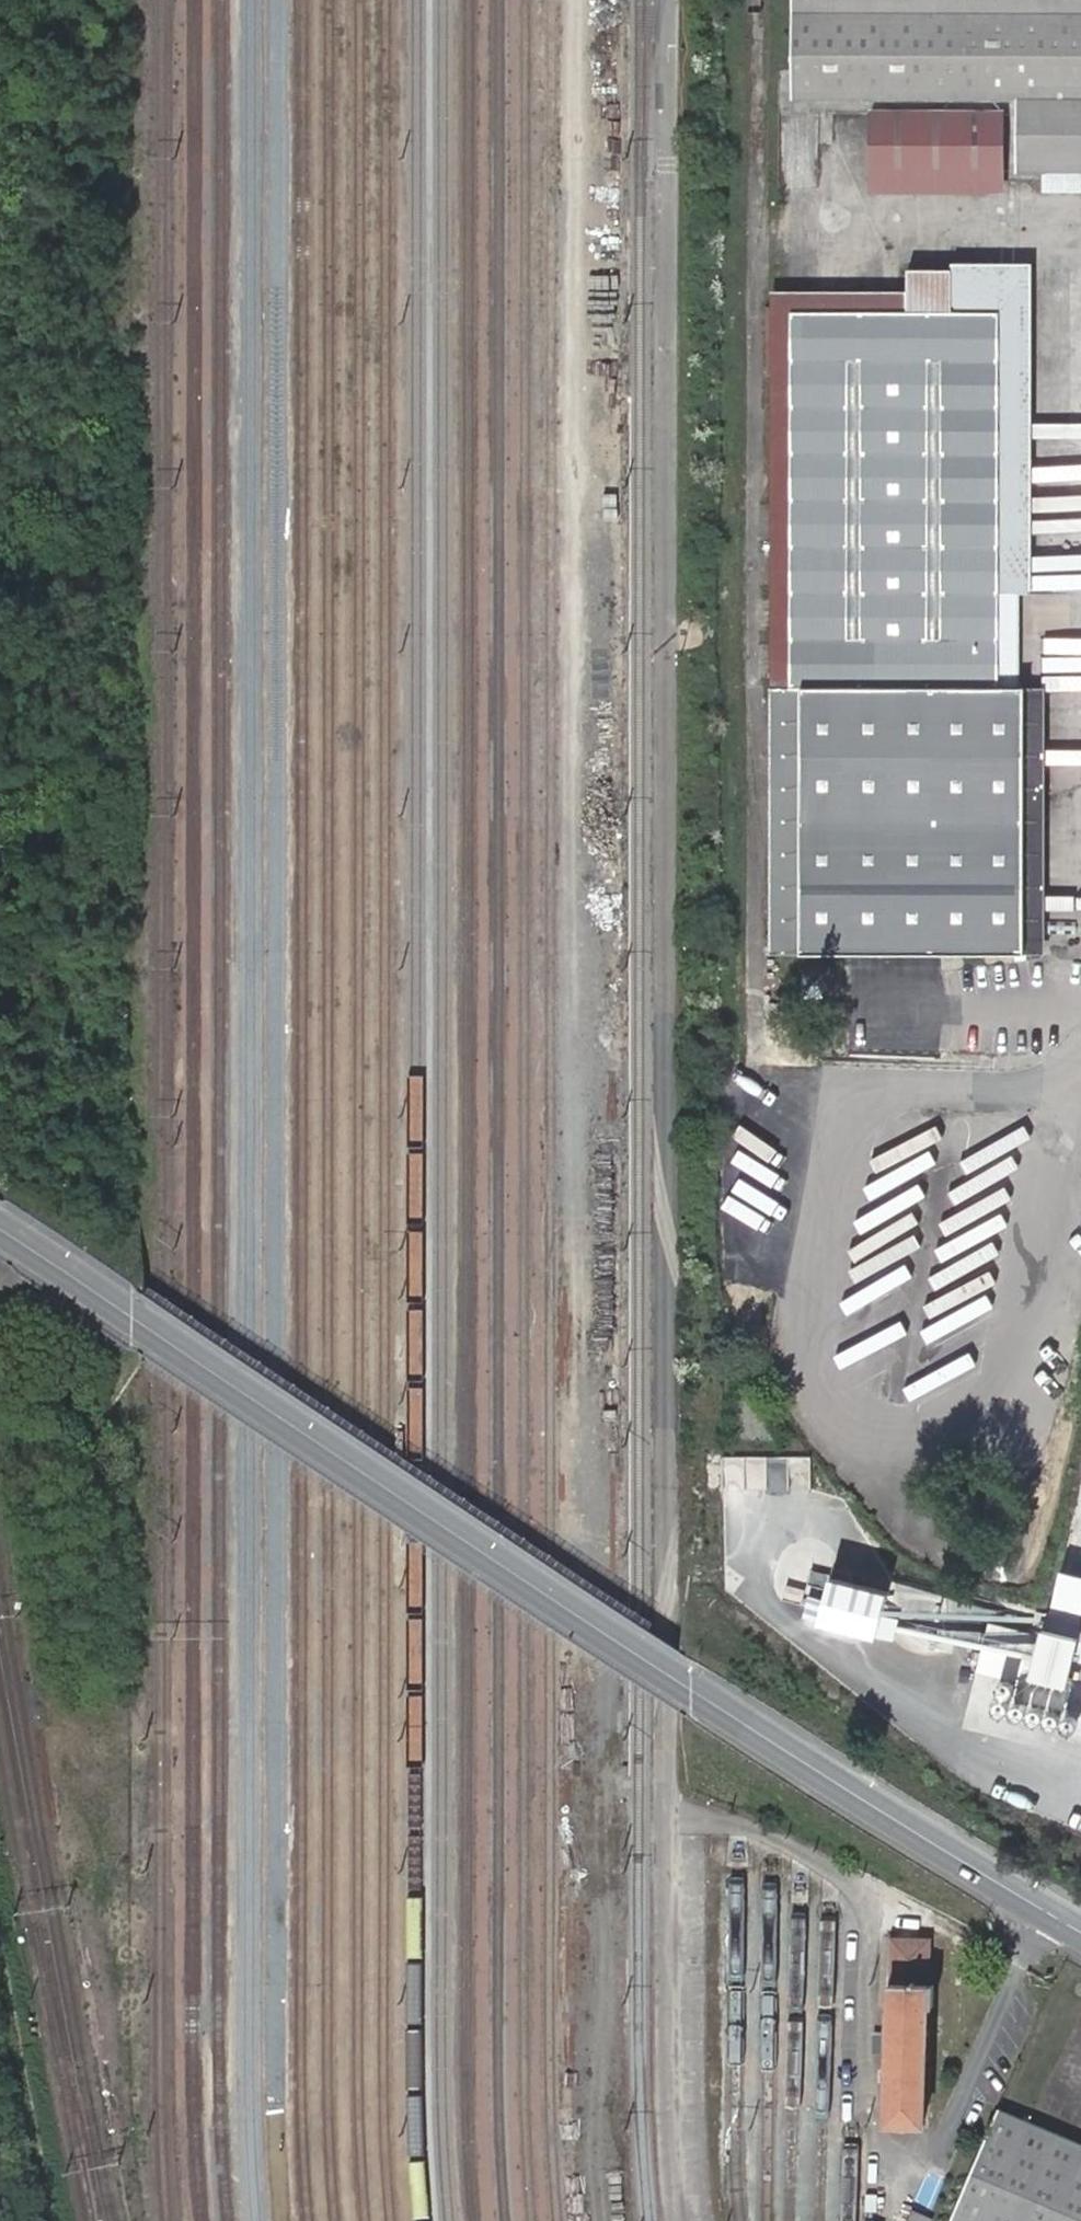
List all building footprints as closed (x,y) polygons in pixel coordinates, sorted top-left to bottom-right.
[(797,95),(1021,97),(1021,166),(1050,166),(1080,166),(1080,0),(798,0),(797,95)] [(1008,110),(874,110),(875,174),(1008,174),(1008,110)] [(1048,166),(1021,167),(1021,182),(1049,181),(1048,166)] [(1050,166),(1050,184),(1080,184),(1080,166),(1050,166)] [(1008,174),(875,174),(875,190),(1008,190),(1008,174)] [(772,953),(1028,953),(1028,685),(1001,685),(1001,590),(1001,588),(1001,481),(1002,310),(957,310),(957,269),(910,269),(910,302),(910,310),(794,310),(794,522),(794,687),(772,687),(772,953)] [(1001,588),(1001,590),(1029,590),(1029,436),(1029,269),(957,269),(957,310),(1002,310),(1001,481),(1001,588)] [(784,685),(772,687),(794,687),(794,522),(794,310),(910,310),(910,302),(784,303),(784,503),(784,685)] [(1028,685),(1028,953),(1043,952),(1044,685),(1028,685)] [(1058,1567),(1050,1617),(1080,1622),(1080,1571),(1058,1567)] [(985,1641),(979,1668),(1065,1687),(1077,1631),(824,1576),(815,1620),(899,1639),(902,1623),(985,1641)] [(933,1941),(896,1939),(890,2122),(927,2123),(930,2011),(936,2011),(937,1989),(931,1989),(933,1941)] [(996,2108),(948,2220),(947,2220),(1080,2220),(1080,2145),(996,2108)] [(917,2210),(912,2220),(936,2220),(937,2220),(917,2210)]
